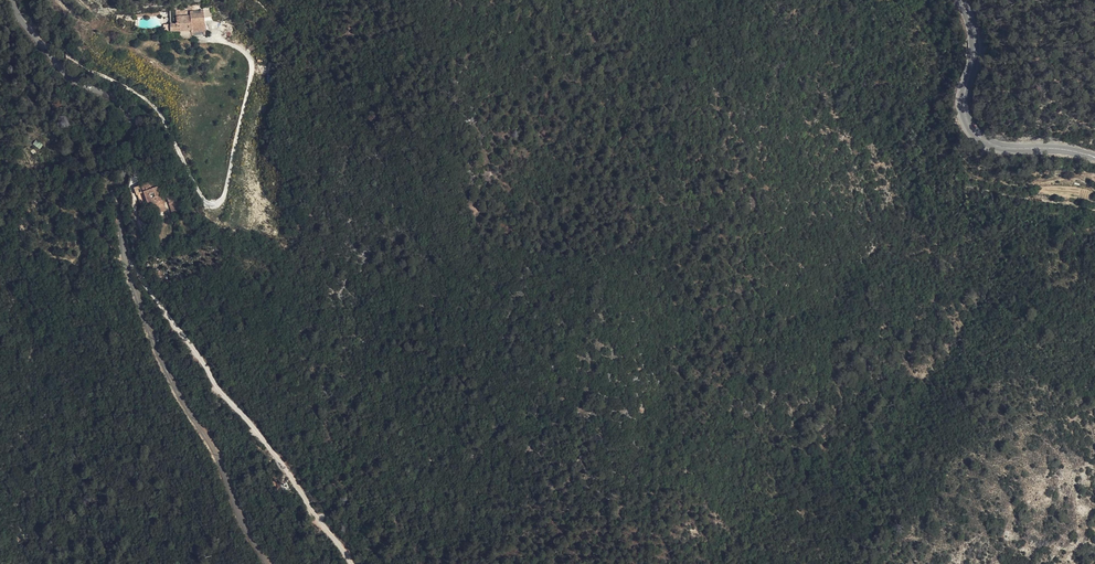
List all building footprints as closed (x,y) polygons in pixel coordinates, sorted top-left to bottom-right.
[(188,35),(195,17),(188,18),(187,21),(168,22),(168,28),(187,27),(188,35)] [(202,30),(202,20),(201,17),(195,17),(188,35),(188,41),(202,41),(203,38),(204,37),(204,30),(202,30)] [(187,27),(168,28),(168,36),(188,35),(187,27)] [(33,144),(40,149),(43,144),(36,140),(33,144)] [(140,191),(142,198),(147,195),(150,193),(149,188),(140,191)] [(147,195),(142,198),(147,216),(152,215),(154,220),(163,217),(155,194),(151,194),(150,193),(147,195)] [(167,211),(173,209),(170,199),(164,201),(167,211)] [(175,214),(173,209),(167,211),(169,217),(169,222),(175,222),(175,214)]
